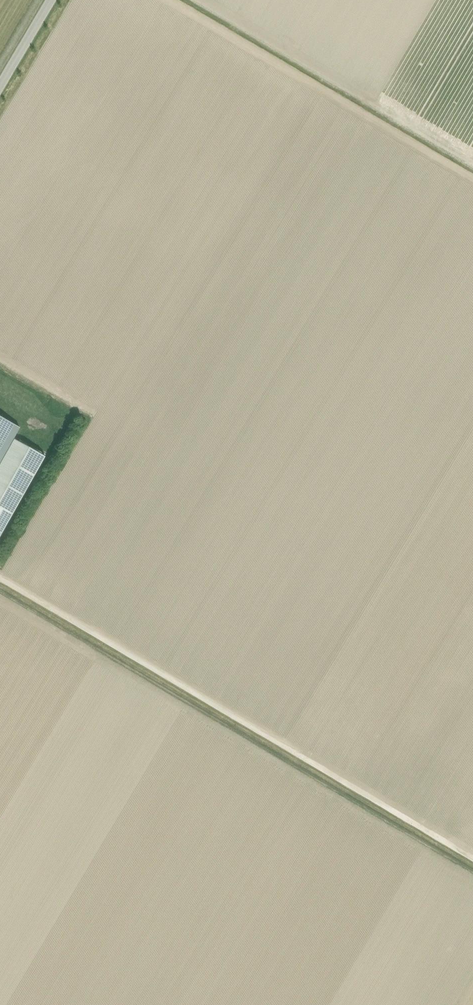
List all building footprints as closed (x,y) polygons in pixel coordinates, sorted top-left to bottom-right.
[(15,439),(21,429),(6,421),(0,417),(0,465),(15,439)] [(46,456),(15,439),(0,465),(0,513),(10,519),(46,456)] [(10,519),(0,513),(0,536),(10,519)]
